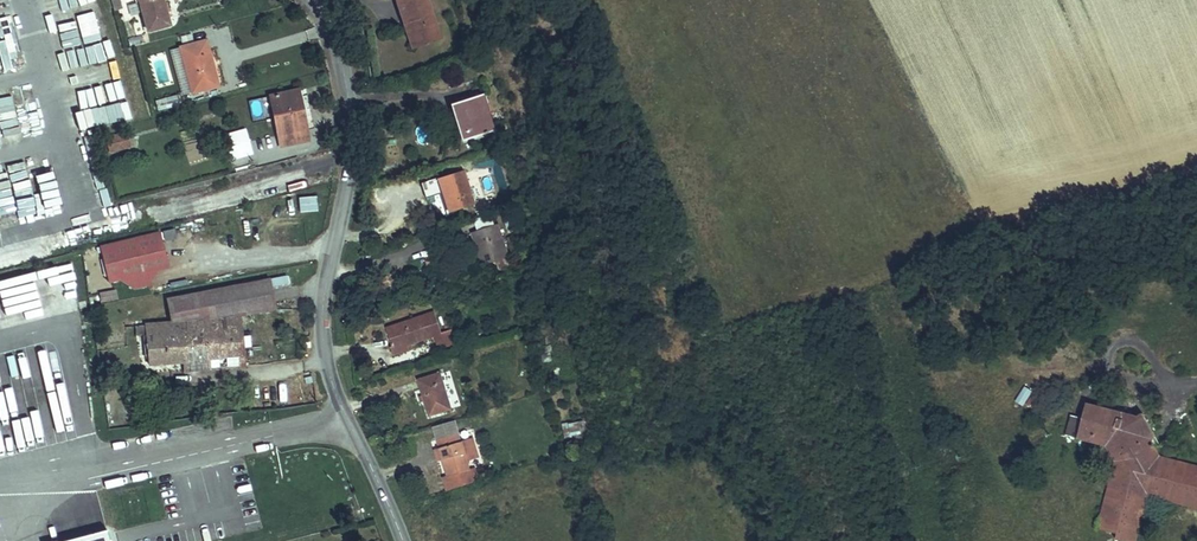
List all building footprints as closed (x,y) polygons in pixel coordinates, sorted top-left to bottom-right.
[(48,13),(64,9),(64,7),(91,0),(45,0),(48,13)] [(147,31),(167,26),(160,0),(139,0),(147,31)] [(384,16),(391,13),(399,39),(419,33),(408,0),(379,0),(384,16)] [(78,15),(82,42),(99,39),(95,12),(78,15)] [(391,13),(384,16),(392,41),(399,39),(391,13)] [(13,69),(9,52),(16,51),(8,16),(0,18),(0,72),(13,69)] [(74,21),(59,23),(61,40),(76,38),(74,21)] [(205,42),(180,48),(192,94),(217,88),(205,42)] [(468,126),(457,89),(432,96),(441,128),(458,123),(460,129),(468,126)] [(298,90),(270,95),(279,146),(308,140),(298,90)] [(176,98),(156,103),(159,113),(179,107),(176,98)] [(254,119),(264,118),(261,100),(252,101),(254,119)] [(245,126),(223,130),(227,152),(249,149),(245,126)] [(126,132),(105,137),(108,152),(129,148),(126,132)] [(33,161),(47,217),(72,211),(58,155),(33,161)] [(449,202),(438,166),(394,180),(400,198),(419,192),(425,211),(449,202)] [(21,191),(36,187),(32,175),(18,179),(21,191)] [(317,196),(298,196),(298,212),(317,211),(317,196)] [(482,256),(472,224),(447,231),(457,264),(482,256)] [(66,248),(83,244),(81,231),(63,234),(66,248)] [(102,259),(103,266),(120,277),(133,285),(146,282),(143,269),(166,264),(158,231),(111,242),(102,259)] [(99,245),(102,259),(111,242),(99,245)] [(13,266),(9,249),(0,251),(0,269),(13,266)] [(120,277),(103,266),(106,280),(120,277)] [(239,367),(236,313),(270,307),(265,283),(166,300),(170,322),(143,324),(145,364),(181,362),(203,361),(203,369),(239,367)] [(112,287),(97,290),(100,300),(114,297),(112,287)] [(418,335),(411,313),(364,328),(369,345),(387,339),(389,344),(418,335)] [(430,410),(419,374),(397,381),(407,417),(430,410)] [(1022,404),(1031,391),(1025,387),(1016,400),(1022,404)] [(1118,422),(1111,422),(1102,425),(1096,418),(1095,408),(1075,390),(1065,400),(1056,393),(1041,408),(1075,440),(1080,461),(1077,462),(1078,468),(1067,471),(1070,479),(1059,482),(1060,488),(1052,489),(1054,498),(1043,501),(1040,503),(1055,517),(1051,523),(1066,535),(1070,530),(1068,521),(1076,518),(1075,512),(1086,510),(1085,502),(1099,500),(1101,505),(1108,504),(1110,512),(1120,511),(1121,523),(1129,522),(1131,532),(1142,532),(1142,540),(1151,540),(1161,529),(1153,521),(1166,506),(1161,500),(1152,503),(1148,491),(1141,493),(1137,481),(1131,483),(1128,473),(1123,474),(1116,449),(1124,447),(1118,422)] [(1111,422),(1095,408),(1096,418),(1102,425),(1111,422)] [(436,431),(413,438),(425,474),(436,471),(440,483),(456,478),(452,466),(447,468),(436,431)] [(440,483),(436,471),(425,474),(421,476),(424,488),(440,483)]
